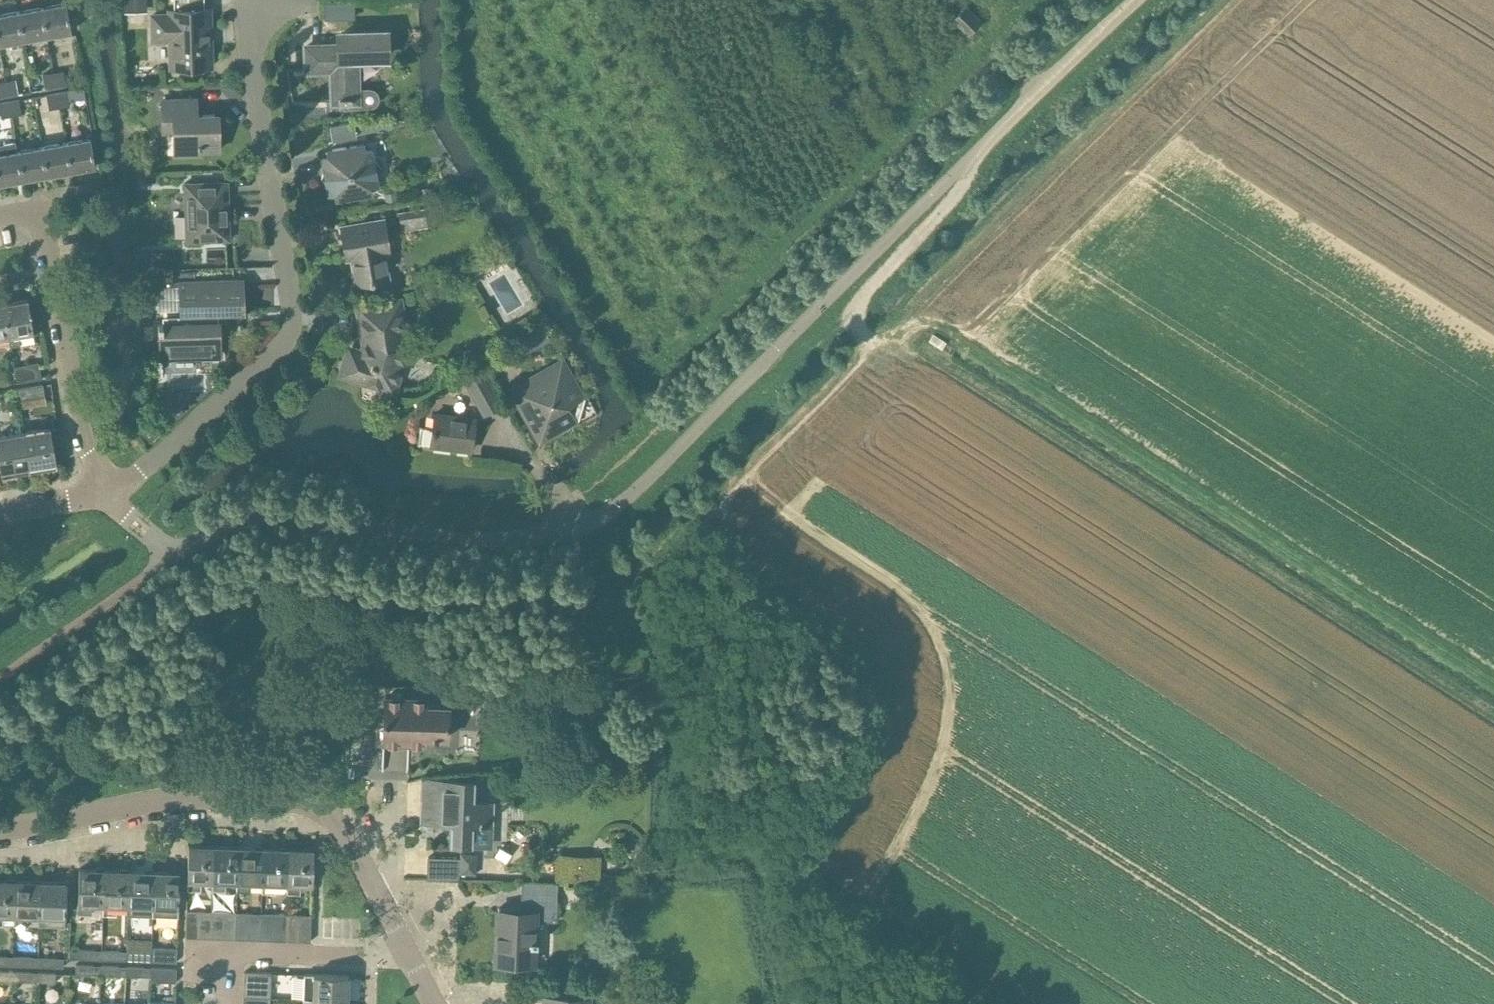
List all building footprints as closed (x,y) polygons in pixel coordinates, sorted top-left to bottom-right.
[(126,10),(147,9),(147,0),(125,0),(126,10)] [(210,26),(209,8),(204,8),(204,0),(174,0),(174,9),(169,9),(170,14),(152,14),(153,39),(170,38),(171,67),(184,67),(188,70),(196,69),(199,66),(211,66),(210,26)] [(46,35),(71,30),(66,2),(41,6),(46,35)] [(41,6),(26,9),(17,11),(22,39),(46,35),(41,6)] [(967,6),(954,19),(953,19),(970,37),(984,22),(967,6)] [(0,14),(0,43),(22,39),(17,11),(0,14)] [(387,55),(386,33),(339,34),(339,44),(306,45),(307,69),(332,69),(332,90),(339,97),(339,101),(350,100),(351,104),(370,104),(373,103),(375,100),(376,97),(375,93),(372,91),(370,90),(357,91),(356,56),(387,55)] [(67,85),(64,69),(53,71),(56,87),(67,85)] [(56,87),(53,71),(43,73),(46,89),(56,87)] [(20,93),(17,78),(6,80),(9,96),(20,93)] [(6,80),(0,81),(0,97),(9,96),(6,80)] [(71,104),(67,89),(56,91),(59,107),(71,104)] [(46,93),(49,109),(59,107),(56,91),(46,93)] [(22,113),(19,98),(8,100),(11,115),(22,113)] [(163,131),(173,131),(174,155),(201,154),(201,150),(219,149),(219,127),(215,127),(215,113),(194,114),(194,98),(162,99),(163,131)] [(1,117),(11,115),(8,100),(0,102),(0,112),(1,117)] [(90,137),(65,142),(70,170),(95,165),(90,137)] [(22,178),(17,150),(16,141),(0,144),(0,182),(22,178)] [(46,174),(70,170),(65,142),(41,146),(46,174)] [(336,199),(372,193),(371,186),(378,185),(372,149),(365,150),(364,143),(328,149),(329,156),(322,158),(328,193),(335,192),(336,199)] [(22,178),(46,174),(41,146),(17,150),(22,178)] [(230,239),(229,217),(228,181),(184,182),(186,240),(230,239)] [(425,208),(398,213),(401,231),(428,227),(425,208)] [(389,277),(385,252),(390,251),(384,217),(341,225),(346,259),(351,258),(355,283),(389,277)] [(180,281),(181,314),(184,314),(184,322),(158,323),(158,331),(160,331),(161,357),(200,356),(200,353),(219,353),(218,313),(243,312),(242,279),(180,281)] [(3,302),(9,337),(10,346),(20,344),(19,335),(33,332),(26,298),(3,302)] [(393,389),(394,384),(398,382),(401,374),(399,370),(400,365),(397,364),(405,339),(399,300),(359,307),(365,343),(368,344),(365,353),(350,348),(344,366),(348,374),(364,380),(366,384),(379,388),(383,386),(393,389)] [(0,303),(0,338),(9,337),(3,302),(0,303)] [(943,348),(946,343),(947,342),(935,335),(931,340),(943,348)] [(540,439),(577,419),(582,397),(562,360),(511,389),(540,439)] [(14,367),(17,382),(41,378),(38,363),(14,367)] [(503,405),(484,372),(464,384),(482,417),(503,405)] [(0,376),(0,385),(8,384),(7,375),(0,376)] [(15,389),(17,401),(44,396),(42,384),(15,389)] [(435,413),(431,445),(470,450),(474,418),(435,413)] [(642,429),(647,435),(654,428),(649,423),(642,429)] [(22,432),(29,471),(57,467),(50,427),(22,432)] [(22,432),(0,436),(0,469),(1,476),(29,471),(22,432)] [(426,699),(385,697),(383,742),(424,744),(424,737),(447,738),(447,730),(451,729),(454,726),(456,722),(455,719),(452,715),(448,714),(448,707),(425,706),(426,699)] [(424,779),(422,822),(454,824),(453,844),(490,846),(492,802),(471,802),(472,781),(424,779)] [(189,844),(188,855),(187,889),(201,890),(202,880),(212,881),(213,881),(214,845),(189,844)] [(239,846),(214,845),(213,881),(212,881),(212,890),(226,891),(227,881),(237,882),(239,846)] [(264,847),(239,846),(237,882),(237,891),(251,892),(251,882),(262,882),(263,882),(264,847)] [(289,848),(264,847),(263,882),(262,882),(262,892),(276,892),(276,883),(287,883),(288,883),(289,848)] [(314,849),(289,848),(288,883),(287,883),(287,893),(300,893),(301,884),(313,884),(314,849)] [(429,856),(428,877),(460,878),(460,874),(461,861),(461,857),(429,856)] [(461,861),(460,874),(475,874),(475,861),(461,861)] [(92,903),(103,904),(104,904),(104,891),(104,868),(79,868),(79,913),(91,913),(92,903)] [(129,869),(104,868),(104,891),(104,904),(103,904),(102,913),(116,914),(117,904),(127,904),(129,904),(129,869)] [(154,870),(129,869),(129,904),(127,904),(127,914),(141,915),(141,905),(152,905),(153,905),(154,870)] [(180,871),(154,870),(153,905),(152,905),(152,915),(166,915),(167,906),(178,906),(179,891),(180,871)] [(0,879),(0,924),(3,924),(3,915),(14,915),(15,915),(17,880),(0,879)] [(41,880),(17,880),(15,915),(14,915),(14,925),(27,925),(28,915),(39,916),(40,916),(41,880)] [(67,881),(41,880),(40,916),(39,916),(38,925),(64,926),(65,917),(66,891),(67,881)] [(498,907),(496,964),(498,964),(498,962),(530,964),(530,966),(532,966),(533,943),(539,943),(540,939),(533,939),(534,920),(556,921),(557,883),(522,881),(520,908),(500,907),(498,907)] [(199,937),(200,910),(187,910),(186,936),(199,937)] [(200,910),(199,937),(211,937),(212,911),(200,910)] [(212,911),(211,937),(223,938),(224,911),(212,911)] [(224,911),(223,938),(235,938),(236,912),(224,911)] [(261,939),(262,912),(236,912),(235,938),(261,939)] [(262,912),(261,939),(273,939),(274,913),(262,912)] [(285,940),(286,913),(274,913),(273,939),(285,940)] [(297,940),(298,914),(286,913),(285,940),(297,940)] [(298,914),(297,940),(310,940),(311,914),(298,914)] [(94,959),(95,949),(74,948),(74,958),(94,959)] [(176,962),(177,948),(152,948),(151,961),(176,962)] [(120,960),(120,950),(102,949),(101,959),(120,960)] [(144,961),(145,951),(127,950),(126,960),(144,961)] [(32,966),(32,957),(14,956),(13,966),(32,966)] [(57,958),(57,957),(39,957),(38,967),(63,967),(63,958),(57,958)] [(94,974),(94,965),(76,964),(75,974),(94,974)] [(119,975),(119,966),(101,965),(101,975),(119,975)] [(144,976),(144,966),(126,966),(126,975),(144,976)] [(176,981),(176,967),(151,966),(150,980),(176,981)] [(244,983),(271,984),(271,971),(244,970),(244,983)] [(31,982),(31,972),(13,971),(13,981),(31,982)] [(55,983),(56,973),(38,972),(38,982),(55,983)] [(348,1000),(349,974),(304,972),(304,987),(313,987),(313,998),(348,1000)] [(271,984),(244,983),(244,995),(270,996),(271,984)] [(590,996),(542,993),(542,1003),(590,1003),(590,996)] [(244,995),(243,1003),(270,1003),(270,996),(244,995)]
